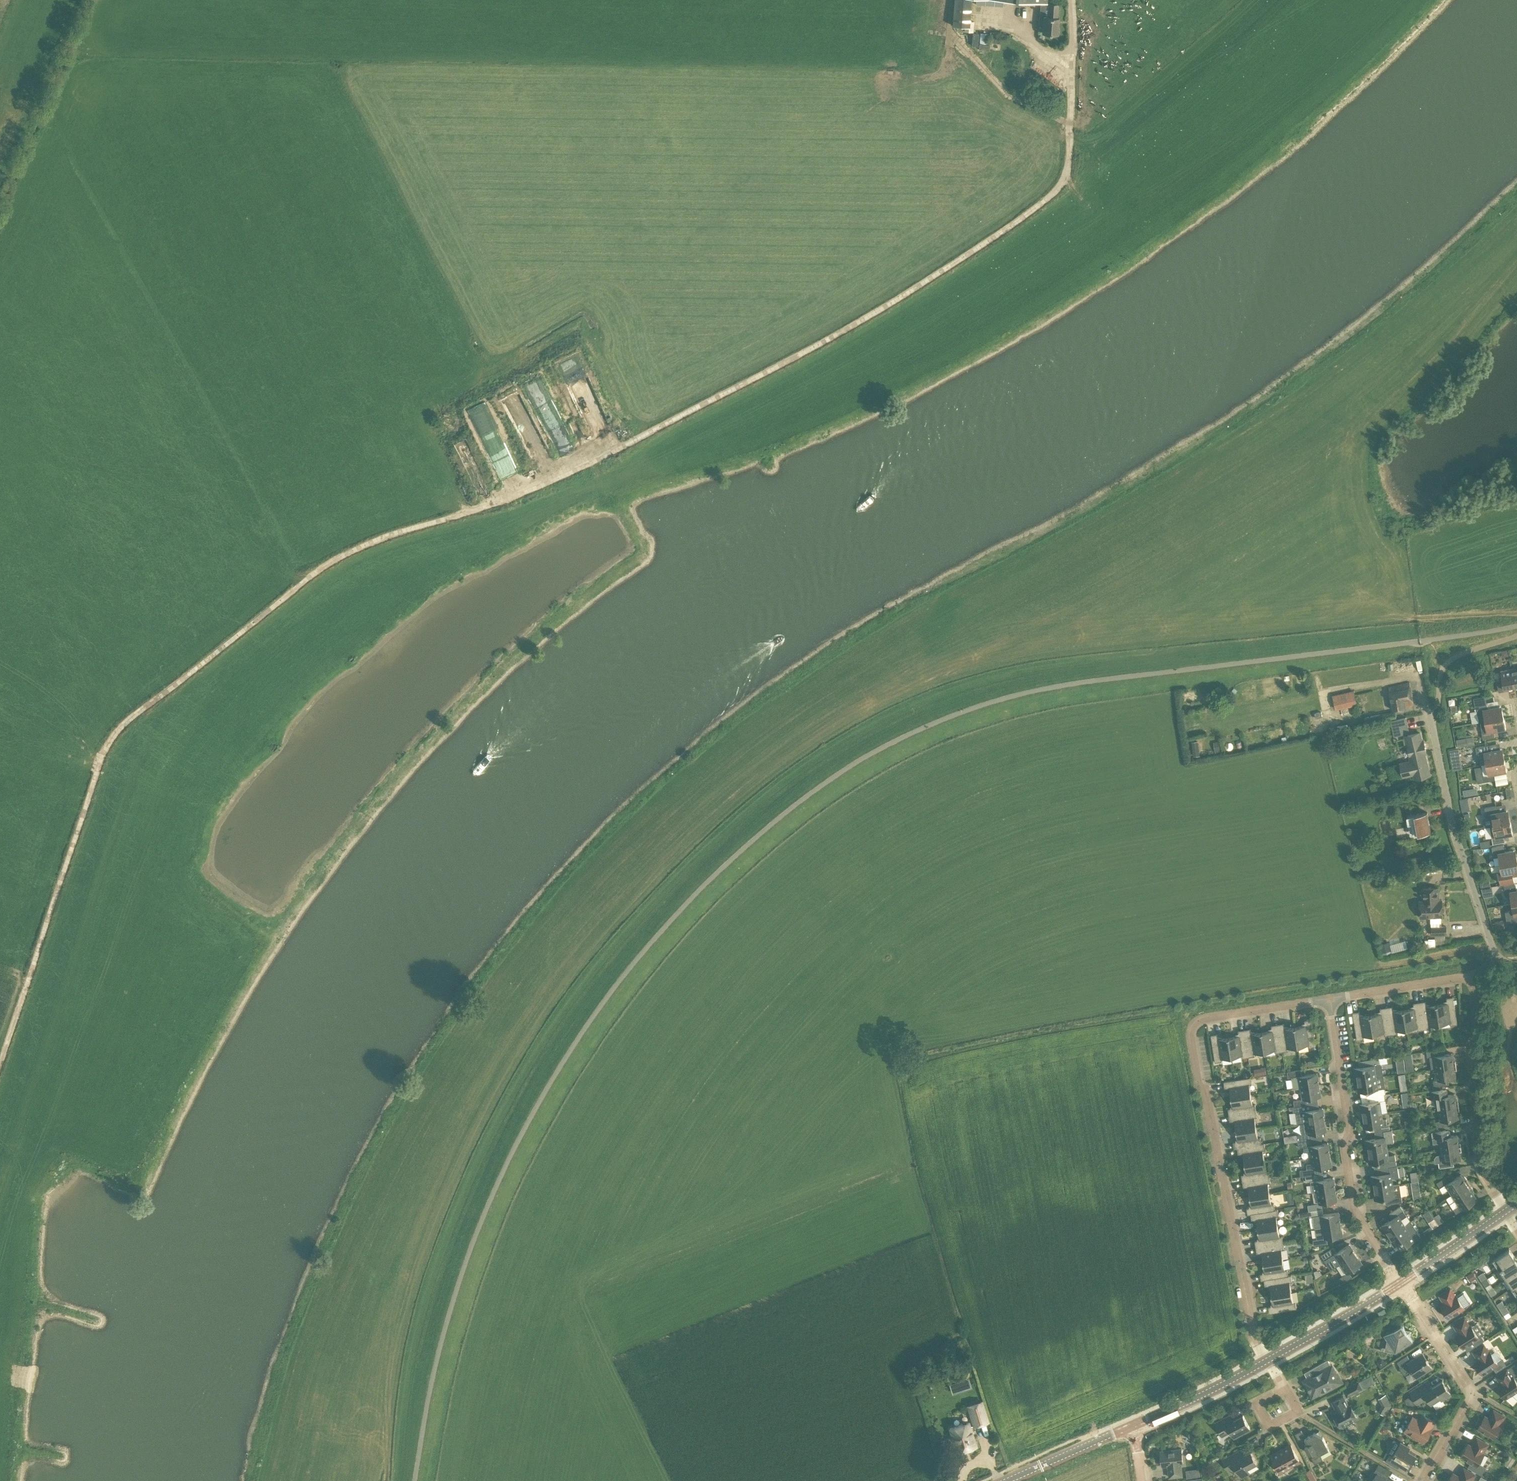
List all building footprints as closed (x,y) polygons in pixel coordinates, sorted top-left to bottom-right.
[(953,26),(969,27),(972,0),(955,0),(953,26)] [(1053,3),(1040,3),(1039,24),(1043,24),(1042,33),(1057,34),(1058,18),(1057,18),(1058,4),(1053,3)] [(989,42),(989,32),(979,32),(979,41),(989,42)] [(1001,33),(990,32),(989,42),(1000,43),(1001,33)] [(558,366),(574,396),(587,389),(572,359),(558,366)] [(539,377),(521,386),(556,449),(573,440),(539,377)] [(1514,686),(1511,668),(1500,670),(1502,678),(1496,679),(1499,691),(1509,689),(1508,687),(1514,686)] [(1291,675),(1293,690),(1299,689),(1298,684),(1303,683),(1302,674),(1291,675)] [(1264,688),(1285,686),(1284,678),(1263,681),(1264,688)] [(1405,706),(1414,705),(1409,683),(1389,687),(1393,710),(1406,708),(1405,706)] [(1249,693),(1250,698),(1258,697),(1257,685),(1242,687),(1242,693),(1249,693)] [(1333,693),(1336,708),(1358,703),(1355,689),(1333,693)] [(1486,702),(1475,704),(1476,711),(1470,712),(1472,723),(1479,721),(1479,722),(1485,720),(1502,717),(1499,706),(1487,708),(1486,702)] [(1201,711),(1188,712),(1190,732),(1197,731),(1196,722),(1202,721),(1201,711)] [(1395,712),(1378,715),(1379,721),(1396,718),(1395,712)] [(1378,715),(1365,717),(1366,724),(1379,721),(1378,715)] [(1304,716),(1298,718),(1300,725),(1294,727),(1297,737),(1309,734),(1304,716)] [(1406,717),(1391,720),(1394,736),(1410,733),(1406,717)] [(1485,720),(1479,722),(1486,721),(1487,727),(1481,729),(1483,739),(1494,737),(1493,731),(1505,728),(1503,717),(1502,717),(1485,720)] [(1350,728),(1349,721),(1337,723),(1338,730),(1350,728)] [(1266,738),(1276,736),(1275,730),(1282,729),(1281,723),(1264,726),(1266,738)] [(1404,736),(1410,760),(1400,762),(1403,777),(1413,774),(1414,778),(1430,775),(1425,754),(1426,753),(1423,740),(1422,740),(1420,733),(1404,736)] [(1241,735),(1234,737),(1237,749),(1244,747),(1241,735)] [(1213,743),(1215,750),(1222,749),(1220,741),(1213,743)] [(1500,748),(1488,751),(1487,744),(1475,747),(1476,753),(1483,752),(1485,763),(1504,759),(1502,759),(1500,748)] [(1449,750),(1452,766),(1461,764),(1458,748),(1455,749),(1449,750)] [(1504,759),(1485,763),(1481,764),(1484,775),(1482,775),(1484,781),(1496,779),(1494,773),(1506,771),(1504,759)] [(1506,810),(1497,812),(1496,806),(1485,808),(1487,818),(1491,817),(1493,825),(1510,822),(1510,821),(1509,821),(1506,810)] [(1411,835),(1431,831),(1427,812),(1407,816),(1411,835)] [(1494,825),(1496,832),(1491,833),(1493,843),(1505,841),(1503,835),(1513,834),(1510,822),(1493,825),(1494,825)] [(1504,851),(1503,845),(1492,847),(1494,857),(1498,856),(1500,864),(1516,861),(1514,849),(1504,851)] [(1410,858),(1411,865),(1421,864),(1420,857),(1410,858)] [(1503,870),(1498,871),(1500,883),(1514,881),(1513,875),(1516,874),(1516,861),(1500,864),(1500,865),(1502,865),(1503,870)] [(1516,890),(1515,884),(1504,886),(1505,896),(1511,895),(1512,903),(1516,902),(1516,889),(1516,890)] [(1420,902),(1420,918),(1443,917),(1442,901),(1439,901),(1438,888),(1423,889),(1423,902),(1420,902)] [(1515,910),(1505,912),(1507,923),(1516,921),(1516,902),(1512,903),(1512,904),(1514,903),(1515,910)] [(1504,928),(1503,920),(1495,922),(1495,923),(1492,924),(1493,925),(1494,928),(1495,933),(1497,933),(1496,929),(1504,928)] [(1432,936),(1446,935),(1446,927),(1432,927),(1432,936)] [(1389,942),(1380,944),(1383,955),(1392,952),(1391,948),(1389,942)] [(1447,1003),(1437,1004),(1440,1024),(1450,1022),(1451,1025),(1457,1024),(1453,997),(1446,998),(1447,1003)] [(1440,1024),(1437,1004),(1426,1006),(1426,1001),(1419,1002),(1424,1029),(1430,1028),(1430,1026),(1440,1024)] [(1414,1008),(1404,1010),(1407,1029),(1417,1028),(1418,1030),(1424,1029),(1419,1002),(1413,1003),(1414,1008)] [(1392,1006),(1386,1007),(1391,1034),(1397,1033),(1396,1031),(1407,1029),(1404,1010),(1393,1011),(1392,1006)] [(1391,1034),(1386,1007),(1380,1008),(1381,1013),(1370,1015),(1374,1034),(1384,1033),(1384,1035),(1391,1034)] [(1374,1034),(1370,1015),(1360,1016),(1359,1011),(1353,1012),(1357,1040),(1364,1039),(1363,1036),(1374,1034)] [(1305,1025),(1295,1027),(1298,1046),(1308,1045),(1309,1047),(1315,1046),(1311,1019),(1304,1020),(1305,1025)] [(1284,1023),(1278,1024),(1282,1052),(1288,1051),(1288,1048),(1298,1046),(1295,1027),(1285,1028),(1284,1023)] [(1282,1052),(1278,1024),(1271,1025),(1272,1030),(1262,1032),(1265,1052),(1275,1050),(1276,1053),(1282,1052)] [(1251,1029),(1244,1030),(1249,1057),(1255,1056),(1254,1053),(1265,1052),(1262,1032),(1251,1034),(1251,1029)] [(1249,1057),(1244,1030),(1238,1031),(1239,1036),(1229,1037),(1232,1057),(1242,1055),(1242,1058),(1249,1057)] [(1232,1057),(1229,1037),(1218,1039),(1217,1034),(1211,1035),(1215,1062),(1222,1061),(1221,1059),(1232,1057)] [(1453,1053),(1452,1053),(1442,1055),(1441,1049),(1427,1051),(1428,1057),(1429,1057),(1431,1069),(1436,1068),(1456,1065),(1456,1060),(1455,1058),(1454,1056),(1453,1053)] [(1380,1064),(1379,1058),(1367,1060),(1368,1066),(1354,1068),(1355,1075),(1358,1075),(1358,1080),(1376,1077),(1374,1065),(1380,1064)] [(1456,1065),(1436,1068),(1437,1074),(1435,1075),(1436,1080),(1433,1080),(1434,1087),(1446,1085),(1445,1079),(1457,1077),(1457,1074),(1457,1073),(1456,1065)] [(1302,1075),(1301,1069),(1287,1071),(1288,1078),(1292,1077),(1294,1088),(1302,1087),(1319,1084),(1317,1073),(1302,1075)] [(1231,1097),(1251,1094),(1249,1084),(1252,1084),(1251,1077),(1224,1081),(1225,1088),(1230,1087),(1231,1097)] [(1376,1077),(1358,1080),(1359,1084),(1357,1085),(1358,1092),(1372,1090),(1373,1096),(1386,1094),(1384,1082),(1377,1084),(1376,1077)] [(1319,1084),(1302,1087),(1303,1099),(1294,1100),(1294,1106),(1292,1106),(1306,1104),(1305,1098),(1321,1096),(1319,1084)] [(1455,1096),(1455,1094),(1444,1095),(1443,1089),(1432,1091),(1432,1097),(1437,1096),(1439,1108),(1459,1106),(1458,1101),(1457,1099),(1457,1097),(1456,1096),(1455,1096)] [(1251,1094),(1231,1097),(1233,1108),(1228,1109),(1229,1115),(1256,1111),(1255,1104),(1253,1105),(1251,1094)] [(1373,1102),(1360,1104),(1361,1111),(1363,1111),(1364,1116),(1381,1113),(1379,1101),(1385,1100),(1384,1094),(1386,1094),(1373,1096),(1373,1102)] [(1296,1112),(1297,1123),(1300,1123),(1307,1122),(1324,1119),(1323,1108),(1307,1110),(1306,1104),(1292,1106),(1293,1107),(1293,1110),(1293,1112),(1296,1112)] [(1459,1106),(1439,1108),(1441,1120),(1436,1121),(1437,1127),(1449,1125),(1448,1120),(1458,1118),(1458,1116),(1459,1115),(1459,1114),(1459,1113),(1459,1111),(1459,1110),(1459,1106)] [(1257,1117),(1256,1111),(1229,1115),(1230,1121),(1235,1120),(1236,1131),(1256,1128),(1255,1117),(1257,1117)] [(1381,1113),(1364,1116),(1365,1120),(1362,1121),(1363,1128),(1377,1126),(1378,1132),(1392,1130),(1390,1130),(1389,1124),(1387,1124),(1386,1119),(1382,1119),(1381,1113)] [(1307,1122),(1300,1123),(1302,1134),(1297,1135),(1298,1141),(1312,1139),(1311,1133),(1326,1131),(1324,1119),(1307,1122)] [(1256,1128),(1236,1131),(1238,1141),(1233,1142),(1234,1148),(1237,1148),(1262,1144),(1261,1143),(1260,1137),(1258,1138),(1256,1128)] [(1392,1130),(1378,1132),(1379,1138),(1365,1140),(1366,1147),(1369,1147),(1369,1151),(1387,1149),(1386,1143),(1394,1142),(1392,1130)] [(1457,1136),(1457,1134),(1447,1136),(1446,1130),(1432,1132),(1433,1143),(1440,1142),(1441,1149),(1461,1146),(1460,1142),(1460,1139),(1459,1138),(1459,1137),(1457,1136)] [(1312,1139),(1298,1141),(1299,1147),(1304,1146),(1304,1152),(1311,1151),(1312,1157),(1330,1154),(1328,1142),(1313,1145),(1312,1139)] [(1261,1143),(1262,1144),(1237,1148),(1238,1154),(1243,1153),(1245,1163),(1264,1160),(1263,1150),(1265,1149),(1264,1143),(1261,1143)] [(1441,1149),(1442,1154),(1436,1155),(1434,1158),(1434,1162),(1438,1162),(1439,1168),(1451,1166),(1450,1160),(1462,1159),(1462,1156),(1462,1155),(1462,1153),(1462,1152),(1462,1151),(1461,1146),(1441,1149)] [(1387,1149),(1369,1151),(1370,1156),(1368,1157),(1369,1164),(1383,1162),(1384,1168),(1398,1166),(1398,1165),(1397,1166),(1395,1154),(1388,1155),(1387,1149)] [(1330,1154),(1312,1157),(1313,1163),(1306,1164),(1307,1169),(1302,1170),(1303,1176),(1317,1174),(1316,1168),(1332,1166),(1330,1154)] [(1264,1160),(1245,1163),(1246,1174),(1241,1175),(1242,1181),(1270,1176),(1269,1170),(1266,1171),(1264,1160)] [(1398,1166),(1384,1168),(1385,1173),(1371,1176),(1372,1183),(1374,1183),(1375,1187),(1392,1185),(1391,1178),(1399,1177),(1398,1166)] [(1317,1174),(1303,1176),(1305,1176),(1306,1182),(1316,1180),(1318,1191),(1335,1189),(1333,1177),(1318,1180),(1317,1174)] [(1462,1174),(1461,1174),(1452,1180),(1449,1175),(1437,1183),(1443,1192),(1449,1188),(1453,1194),(1469,1183),(1467,1180),(1465,1177),(1464,1176),(1463,1176),(1462,1174)] [(1271,1183),(1270,1176),(1242,1181),(1243,1187),(1248,1186),(1250,1197),(1270,1193),(1268,1183),(1271,1183)] [(1469,1183),(1453,1194),(1447,1198),(1456,1213),(1469,1206),(1465,1201),(1475,1194),(1474,1191),(1474,1190),(1469,1183)] [(1392,1185),(1375,1187),(1376,1192),(1373,1193),(1375,1200),(1388,1198),(1389,1204),(1402,1202),(1401,1190),(1393,1191),(1392,1185)] [(1335,1189),(1318,1191),(1320,1203),(1308,1205),(1309,1211),(1322,1209),(1322,1203),(1337,1200),(1335,1189)] [(1270,1193),(1250,1197),(1252,1207),(1247,1208),(1248,1214),(1251,1214),(1275,1210),(1275,1209),(1274,1203),(1271,1204),(1270,1193)] [(1410,1221),(1407,1216),(1401,1206),(1390,1213),(1393,1218),(1381,1226),(1385,1232),(1387,1231),(1390,1235),(1410,1221)] [(1275,1210),(1251,1214),(1252,1220),(1257,1219),(1258,1229),(1278,1226),(1276,1216),(1279,1215),(1278,1209),(1275,1209),(1275,1210)] [(1322,1209),(1309,1211),(1310,1217),(1316,1216),(1318,1227),(1315,1227),(1316,1227),(1341,1224),(1339,1212),(1323,1214),(1322,1209)] [(1432,1216),(1429,1211),(1423,1214),(1426,1220),(1432,1216)] [(1420,1237),(1410,1221),(1390,1235),(1392,1239),(1390,1240),(1394,1246),(1406,1239),(1409,1244),(1420,1237)] [(1316,1227),(1317,1239),(1313,1239),(1314,1246),(1328,1243),(1327,1238),(1342,1235),(1341,1224),(1316,1227)] [(1278,1226),(1258,1229),(1260,1240),(1255,1240),(1256,1247),(1283,1242),(1282,1236),(1280,1237),(1278,1226)] [(1284,1249),(1283,1242),(1256,1247),(1257,1253),(1262,1252),(1263,1262),(1283,1259),(1282,1249),(1284,1249)] [(1341,1263),(1356,1254),(1349,1244),(1336,1252),(1333,1247),(1321,1255),(1331,1269),(1341,1263)] [(1500,1269),(1516,1258),(1509,1248),(1493,1259),(1500,1269)] [(1356,1254),(1341,1263),(1347,1273),(1339,1278),(1342,1283),(1352,1277),(1349,1272),(1362,1263),(1356,1254)] [(1500,1269),(1501,1268),(1507,1278),(1516,1271),(1516,1260),(1516,1258),(1500,1269)] [(1283,1259),(1263,1262),(1265,1273),(1260,1274),(1261,1280),(1264,1280),(1288,1276),(1288,1275),(1287,1269),(1285,1270),(1283,1259)] [(1507,1278),(1513,1287),(1512,1287),(1512,1288),(1516,1285),(1516,1271),(1507,1278)] [(1476,1278),(1475,1277),(1473,1272),(1467,1276),(1471,1282),(1476,1278)] [(1482,1281),(1487,1277),(1483,1272),(1478,1275),(1482,1281)] [(1312,1274),(1305,1275),(1306,1283),(1313,1282),(1312,1274)] [(1288,1276),(1264,1280),(1265,1286),(1270,1285),(1272,1295),(1291,1292),(1290,1282),(1292,1281),(1291,1275),(1288,1275),(1288,1276)] [(1488,1279),(1483,1282),(1486,1288),(1491,1284),(1488,1279)] [(1491,1296),(1496,1292),(1493,1287),(1488,1290),(1491,1296)] [(1449,1317),(1464,1307),(1457,1296),(1456,1297),(1450,1288),(1440,1295),(1445,1304),(1441,1306),(1444,1310),(1443,1313),(1446,1314),(1449,1317)] [(1459,1293),(1464,1305),(1472,1302),(1468,1290),(1459,1293)] [(1291,1292),(1272,1295),(1273,1306),(1268,1306),(1269,1313),(1297,1309),(1296,1302),(1293,1302),(1291,1292)] [(1509,1304),(1505,1298),(1497,1304),(1500,1309),(1505,1306),(1509,1304)] [(1505,1306),(1500,1309),(1504,1315),(1512,1309),(1509,1304),(1505,1306)] [(1463,1347),(1479,1337),(1472,1326),(1470,1327),(1465,1318),(1454,1325),(1459,1334),(1456,1336),(1458,1339),(1457,1343),(1461,1344),(1463,1347)] [(1396,1352),(1413,1341),(1410,1337),(1411,1331),(1405,1330),(1402,1324),(1396,1328),(1390,1326),(1389,1332),(1384,1335),(1391,1345),(1390,1351),(1396,1352)] [(1482,1374),(1498,1363),(1491,1352),(1489,1353),(1484,1344),(1473,1351),(1479,1360),(1475,1362),(1477,1366),(1476,1369),(1480,1370),(1482,1374)] [(1417,1377),(1432,1367),(1422,1352),(1411,1360),(1407,1355),(1397,1361),(1405,1373),(1412,1369),(1417,1377)] [(1320,1393),(1342,1382),(1337,1372),(1336,1373),(1332,1365),(1331,1366),(1328,1359),(1304,1373),(1307,1378),(1304,1380),(1312,1397),(1320,1393)] [(1514,1377),(1514,1376),(1512,1377),(1507,1369),(1496,1376),(1502,1384),(1498,1387),(1505,1398),(1511,1394),(1516,1399),(1516,1376),(1514,1377)] [(1442,1399),(1451,1393),(1449,1391),(1450,1389),(1447,1384),(1445,1384),(1443,1380),(1429,1389),(1425,1383),(1410,1392),(1417,1404),(1428,1397),(1431,1403),(1440,1397),(1442,1399)] [(1360,1382),(1344,1391),(1348,1399),(1364,1390),(1360,1382)] [(1391,1404),(1386,1394),(1379,1397),(1382,1404),(1379,1410),(1386,1414),(1391,1404)] [(1340,1426),(1357,1417),(1351,1405),(1349,1406),(1343,1396),(1332,1401),(1337,1412),(1333,1414),(1340,1426)] [(974,1430),(991,1425),(984,1402),(967,1408),(974,1430)] [(1499,1425),(1505,1416),(1494,1410),(1489,1418),(1485,1416),(1478,1428),(1494,1437),(1501,1426),(1499,1425)] [(1430,1428),(1434,1421),(1423,1414),(1419,1421),(1412,1417),(1405,1430),(1424,1442),(1432,1429),(1430,1428)] [(1234,1437),(1250,1428),(1243,1415),(1231,1421),(1229,1416),(1215,1423),(1221,1433),(1226,1431),(1227,1433),(1231,1431),(1234,1437)] [(950,1428),(953,1438),(941,1442),(944,1450),(956,1446),(958,1452),(960,1458),(968,1455),(966,1449),(977,1446),(970,1422),(950,1428)] [(1320,1454),(1329,1448),(1323,1436),(1322,1436),(1319,1431),(1315,1433),(1315,1432),(1305,1437),(1301,1430),(1295,1433),(1303,1448),(1305,1446),(1309,1454),(1313,1452),(1315,1456),(1311,1457),(1315,1464),(1323,1460),(1320,1454)] [(1483,1453),(1488,1444),(1477,1438),(1472,1446),(1468,1444),(1461,1456),(1477,1465),(1484,1454),(1483,1453)] [(1410,1466),(1416,1455),(1408,1450),(1410,1447),(1401,1442),(1393,1455),(1393,1456),(1390,1461),(1399,1466),(1402,1461),(1410,1466)] [(1280,1471),(1299,1460),(1291,1445),(1272,1456),(1280,1471)] [(1181,1464),(1183,1463),(1181,1448),(1160,1451),(1162,1466),(1169,1465),(1169,1469),(1168,1469),(1169,1477),(1182,1476),(1181,1464)] [(1259,1468),(1256,1463),(1257,1462),(1251,1451),(1242,1456),(1239,1450),(1223,1459),(1228,1470),(1236,1466),(1241,1477),(1250,1473),(1250,1472),(1259,1468)] [(1515,1459),(1509,1455),(1506,1460),(1512,1464),(1515,1459)] [(1387,1477),(1390,1471),(1379,1464),(1375,1471),(1378,1473),(1373,1480),(1393,1480),(1387,1477)] [(1475,1474),(1464,1468),(1459,1477),(1453,1473),(1448,1480),(1471,1480),(1475,1474)] [(1303,1475),(1306,1480),(1316,1480),(1311,1471),(1303,1475)]
